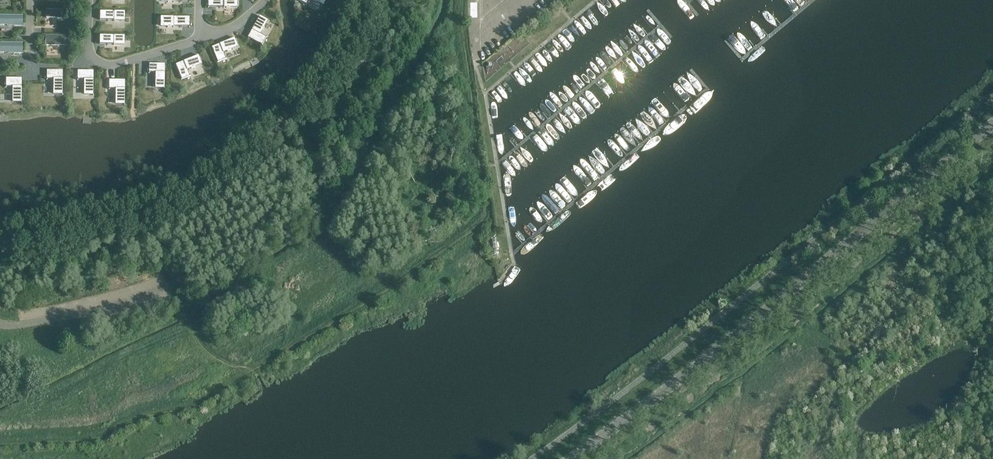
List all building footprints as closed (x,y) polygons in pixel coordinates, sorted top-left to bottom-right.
[(46,9),(46,19),(71,19),(71,9),(46,9)] [(125,12),(101,11),(101,20),(125,20),(125,12)] [(22,26),(23,16),(0,16),(0,26),(22,26)] [(191,17),(162,16),(162,26),(191,27),(191,17)] [(249,38),(263,45),(266,38),(261,35),(268,21),(260,16),(249,38)] [(125,36),(101,35),(101,44),(125,44),(125,36)] [(45,36),(45,46),(70,47),(70,36),(45,36)] [(212,48),(218,62),(225,60),(224,53),(238,47),(235,39),(212,48)] [(23,53),(23,43),(0,43),(0,53),(23,53)] [(176,65),(183,78),(190,76),(187,70),(202,64),(200,55),(176,65)] [(150,64),(150,72),(157,71),(157,88),(166,88),(166,64),(150,64)] [(48,70),(48,78),(55,78),(55,94),(64,95),(64,70),(48,70)] [(78,71),(78,79),(85,79),(85,95),(94,95),(94,71),(78,71)] [(6,79),(6,87),(13,87),(13,103),(22,104),(22,79),(6,79)] [(110,80),(109,88),(117,87),(116,104),(125,104),(126,80),(110,80)]
